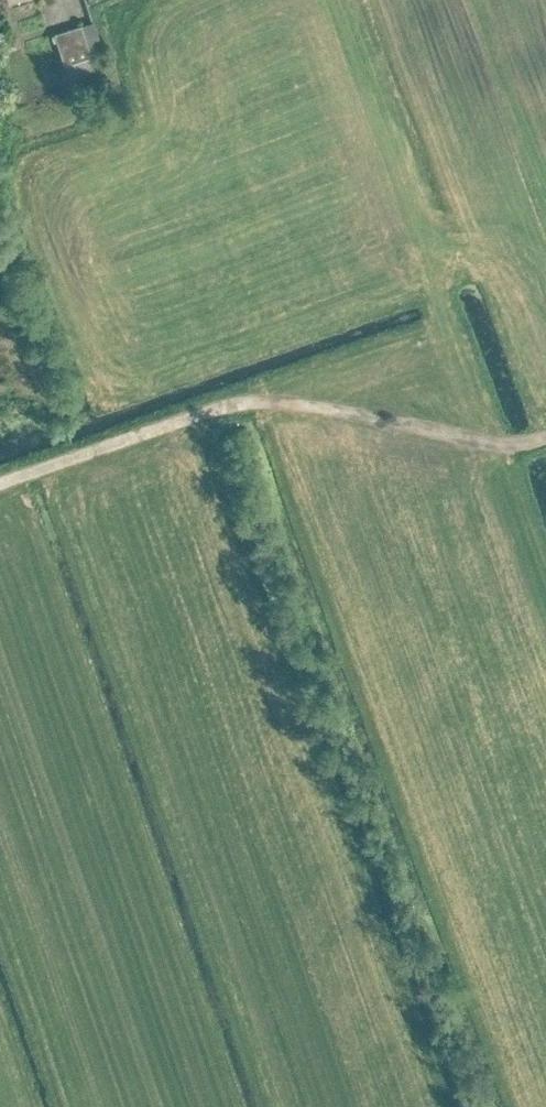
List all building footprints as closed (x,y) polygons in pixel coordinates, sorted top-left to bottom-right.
[(82,23),(55,32),(65,64),(68,63),(72,77),(97,69),(93,54),(82,23)]
